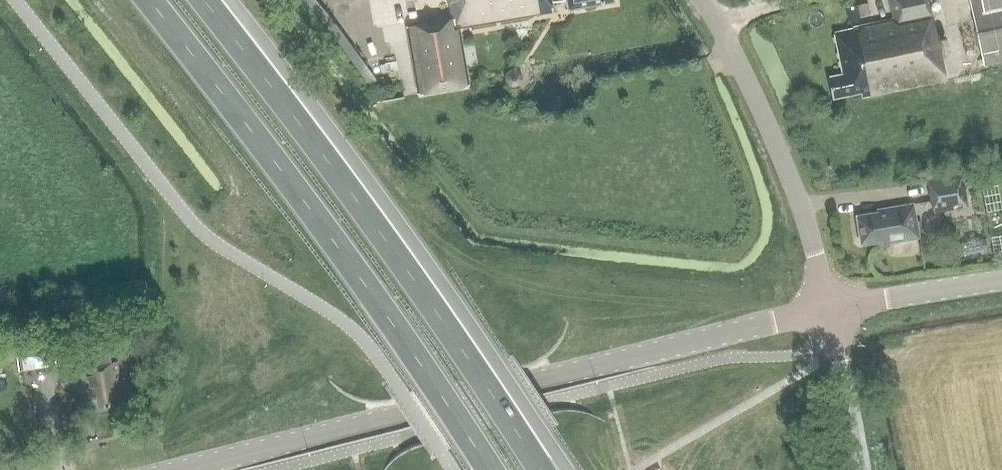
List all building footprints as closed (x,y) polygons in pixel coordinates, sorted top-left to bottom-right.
[(452,16),(406,23),(416,91),(467,83),(458,26),(553,12),(551,0),(449,0),(452,16)] [(568,9),(613,2),(613,0),(567,0),(568,9)] [(928,0),(891,0),(895,18),(860,26),(861,29),(855,31),(854,27),(835,32),(844,72),(828,75),(833,97),(860,91),(861,95),(945,77),(928,0)] [(969,1),(984,65),(1001,61),(1001,0),(973,0),(969,1)] [(850,20),(861,18),(859,8),(857,9),(857,6),(853,7),(854,9),(849,10),(850,20)] [(505,82),(511,86),(517,85),(521,80),(520,73),(515,69),(508,70),(504,75),(505,82)] [(935,208),(967,203),(961,173),(930,179),(935,208)] [(857,215),(859,216),(863,242),(883,239),(883,242),(919,235),(913,202),(877,208),(878,211),(857,215)] [(17,342),(19,362),(55,358),(52,338),(17,342)] [(122,392),(117,362),(86,367),(92,400),(98,399),(99,407),(117,404),(116,393),(122,392)]
